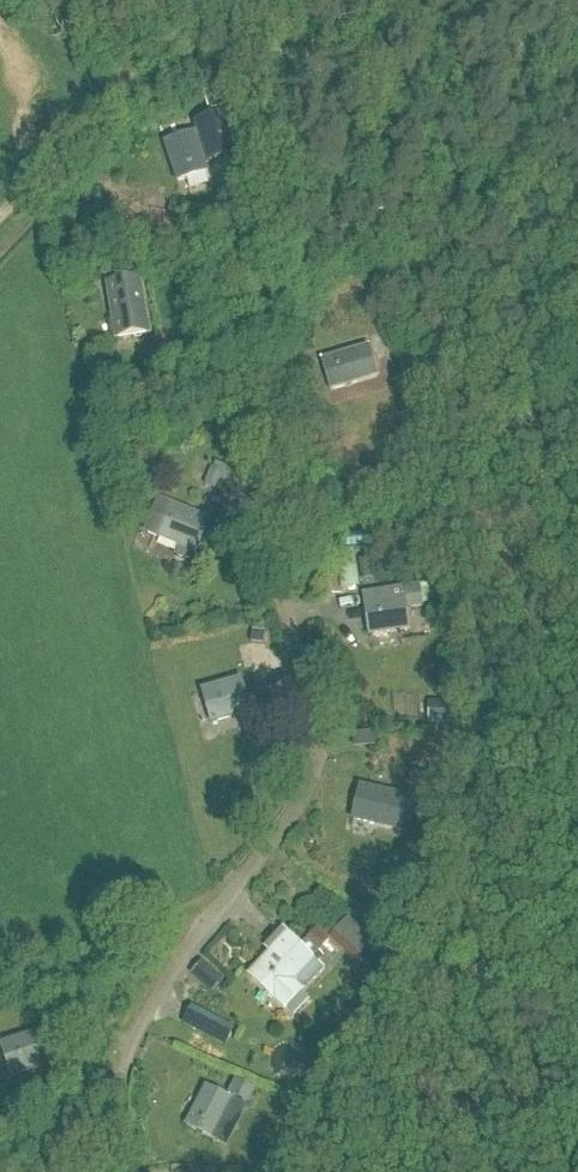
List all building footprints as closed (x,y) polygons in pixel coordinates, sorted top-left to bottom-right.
[(210,113),(221,110),(215,91),(204,95),(210,113)] [(196,135),(166,144),(178,183),(208,174),(196,135)] [(88,264),(90,283),(106,281),(103,262),(88,264)] [(107,286),(116,341),(150,336),(141,281),(107,286)] [(324,374),(333,404),(379,391),(370,361),(324,374)] [(227,476),(225,476),(225,475),(212,470),(211,469),(204,484),(203,487),(220,494),(221,491),(227,476)] [(195,556),(210,521),(160,501),(146,536),(195,556)] [(369,561),(358,563),(362,582),(373,580),(369,561)] [(325,582),(327,599),(345,597),(343,579),(325,582)] [(406,631),(403,611),(423,608),(420,590),(363,598),(364,605),(368,637),(406,631)] [(241,682),(204,693),(212,724),(249,713),(241,682)] [(426,774),(412,770),(409,781),(424,785),(426,774)] [(353,824),(409,838),(418,799),(361,786),(353,824)] [(333,937),(358,960),(373,943),(348,921),(333,937)] [(249,978),(287,1014),(324,975),(286,939),(249,978)] [(361,961),(355,970),(367,978),(376,985),(383,976),(374,970),(361,961)] [(365,992),(357,1004),(369,1013),(370,1014),(379,1002),(378,1001),(365,992)] [(53,1030),(1,1047),(11,1078),(63,1060),(53,1030)] [(338,1074),(327,1094),(338,1100),(349,1080),(338,1074)] [(236,1082),(229,1095),(248,1105),(255,1092),(236,1082)] [(232,1101),(207,1089),(187,1127),(212,1140),(232,1101)]
